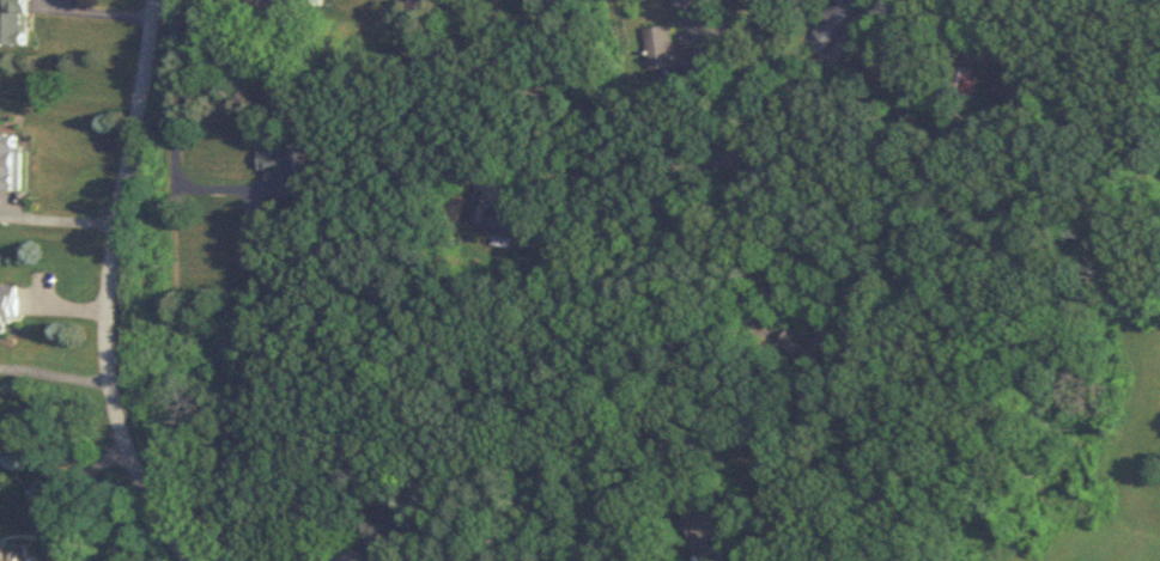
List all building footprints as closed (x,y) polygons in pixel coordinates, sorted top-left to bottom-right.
[(1,45),(32,45),(31,0),(10,0),(10,12),(1,12),(1,45)] [(705,0),(680,0),(681,12),(705,10),(705,0)] [(824,11),(828,16),(815,30),(819,33),(810,43),(826,56),(854,24),(860,28),(866,20),(860,16),(873,0),(846,0),(833,0),(824,11)] [(677,77),(706,73),(703,47),(679,51),(676,24),(647,28),(653,71),(676,68),(677,77)] [(22,136),(0,136),(0,190),(22,190),(22,136)] [(8,335),(8,323),(18,323),(18,287),(0,287),(0,335),(8,335)] [(32,544),(0,546),(0,560),(33,560),(32,544)]
